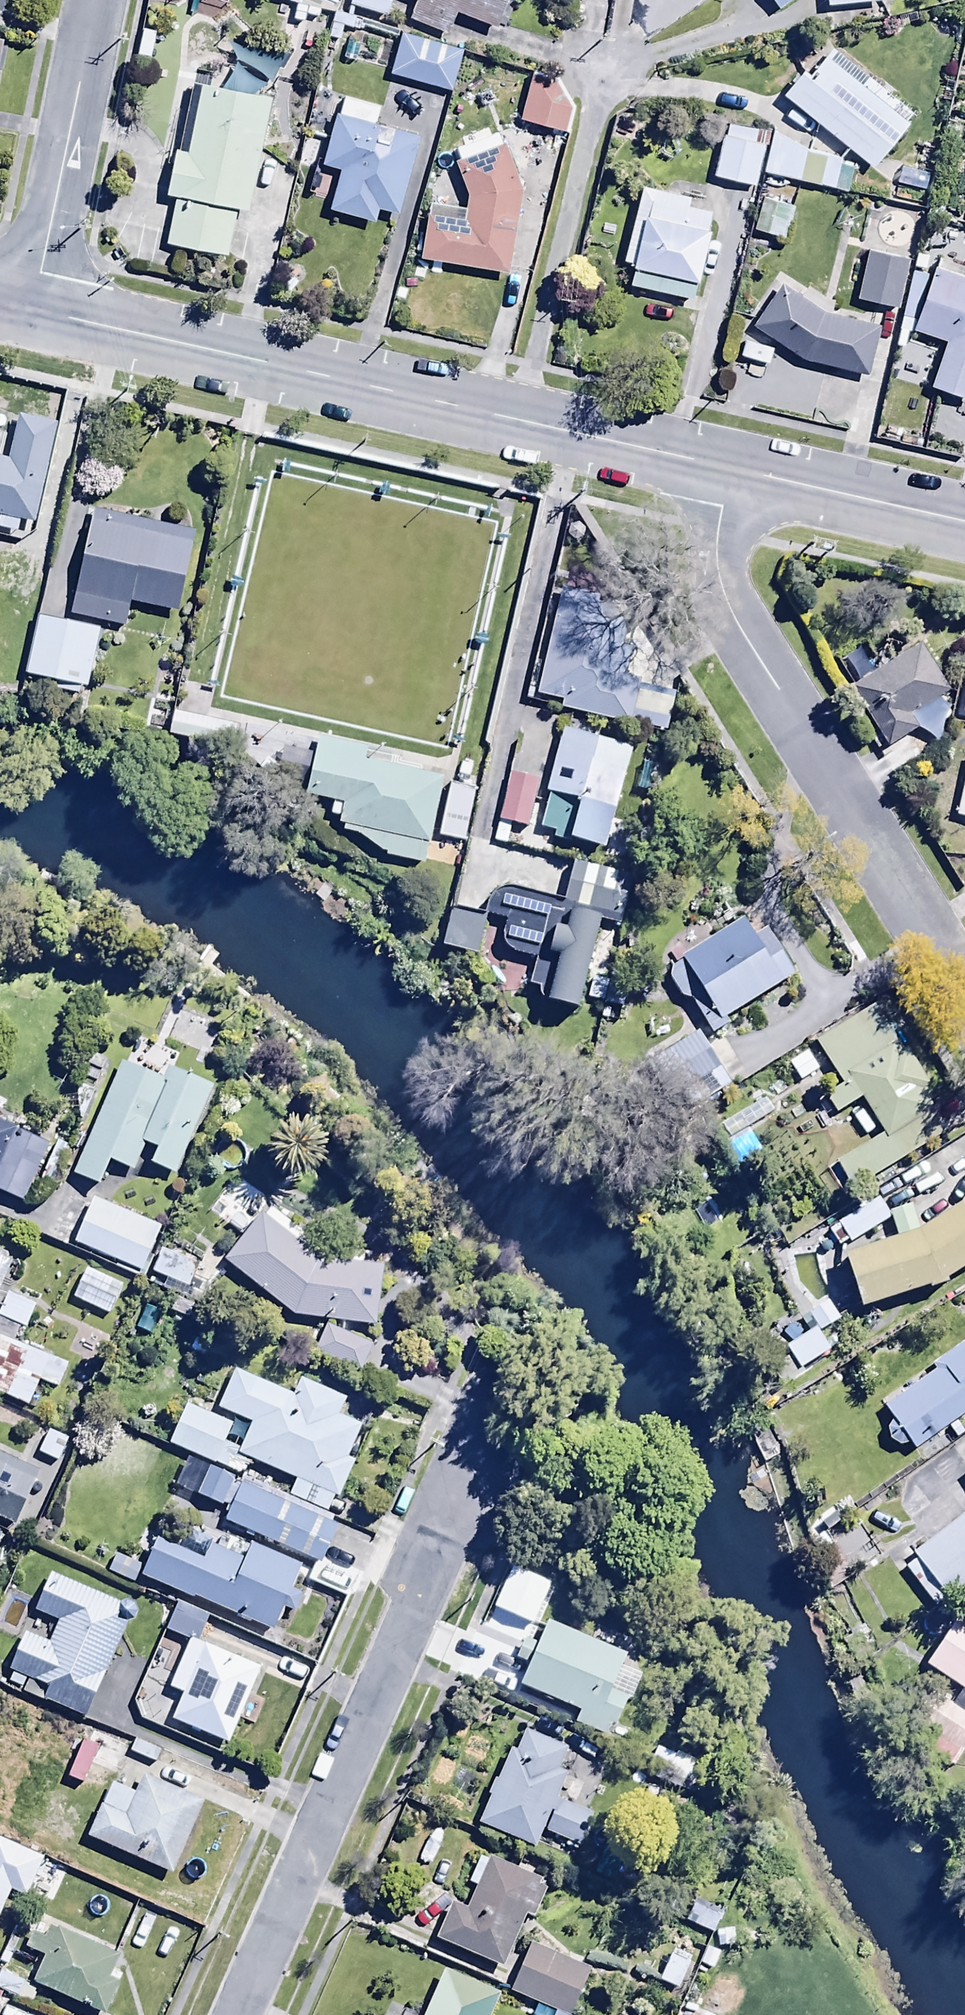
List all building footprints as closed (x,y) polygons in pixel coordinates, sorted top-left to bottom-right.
[(350,10),(385,21),(392,0),(353,0),(350,10)] [(416,5),(408,26),(447,41),(455,20),(497,37),(512,0),(403,0),(416,5)] [(777,17),(801,0),(765,0),(777,17)] [(827,11),(881,5),(881,0),(826,0),(827,11)] [(462,54),(401,37),(388,82),(450,99),(462,54)] [(916,123),(832,54),(808,84),(801,79),(782,101),(872,176),(916,123)] [(577,114),(559,84),(532,77),(519,128),(570,141),(577,114)] [(271,92),(202,78),(188,149),(180,147),(172,187),(180,189),(169,241),(230,253),(240,203),(248,204),(271,92)] [(343,106),(339,121),(335,120),(321,173),(332,176),(339,178),(329,218),(375,230),(379,213),(398,218),(418,142),(373,130),(377,115),(343,106)] [(769,141),(726,130),(713,182),(755,193),(769,141)] [(848,196),(853,173),(836,169),(838,161),(806,154),(771,136),(762,177),(848,196)] [(465,215),(428,210),(420,265),(506,278),(519,191),(506,151),(502,152),(498,140),(454,154),(458,166),(455,167),(467,205),(465,215)] [(300,172),(312,172),(319,142),(301,141),(300,172)] [(332,176),(321,173),(315,172),(307,200),(325,205),(332,176)] [(635,272),(630,294),(694,309),(717,211),(642,193),(623,269),(635,272)] [(793,207),(764,199),(754,237),(783,244),(793,207)] [(910,262),(866,254),(856,306),(900,315),(910,262)] [(945,349),(930,395),(964,406),(964,270),(940,261),(914,339),(945,349)] [(807,294),(801,303),(780,289),(751,333),(800,366),(868,382),(879,334),(829,322),(828,321),(834,312),(807,294)] [(0,454),(0,529),(29,535),(51,421),(15,414),(8,455),(0,454)] [(67,613),(123,625),(128,599),(173,609),(190,528),(90,506),(67,613)] [(663,727),(672,688),(636,679),(651,616),(555,592),(532,688),(559,694),(556,704),(625,721),(626,718),(663,727)] [(75,695),(77,682),(87,684),(98,625),(33,613),(22,672),(56,678),(54,691),(75,695)] [(835,662),(853,693),(850,695),(887,755),(916,737),(908,723),(948,698),(919,652),(883,674),(864,644),(835,662)] [(220,719),(169,707),(164,728),(215,740),(220,719)] [(562,840),(564,832),(603,843),(630,741),(558,722),(541,787),(546,788),(536,825),(551,829),(549,837),(562,840)] [(438,770),(362,754),(365,742),(315,732),(303,786),(330,792),(326,808),(335,809),(334,815),(340,816),(339,825),(357,829),(384,854),(419,861),(438,770)] [(524,824),(535,776),(507,769),(491,839),(506,842),(511,820),(524,824)] [(953,819),(964,822),(964,773),(953,819)] [(472,782),(447,777),(437,833),(462,838),(472,782)] [(561,898),(507,885),(492,886),(486,892),(483,900),(484,911),(503,915),(498,935),(500,943),(507,949),(532,954),(526,980),(536,982),(534,991),(541,993),(542,988),(578,996),(595,918),(616,922),(627,875),(614,872),(615,868),(570,859),(561,898)] [(482,911),(447,905),(440,942),(475,948),(482,911)] [(751,932),(739,914),(682,950),(679,945),(669,952),(675,961),(663,969),(682,999),(688,995),(713,1035),(730,1025),(723,1014),(791,971),(762,925),(751,932)] [(589,975),(584,994),(620,1004),(625,985),(589,975)] [(872,1004),(814,1039),(839,1081),(822,1091),(834,1111),(860,1096),(880,1131),(833,1159),(850,1187),(945,1130),(920,1087),(927,1083),(905,1047),(900,1050),(872,1004)] [(716,1064),(694,1027),(662,1046),(697,1103),(719,1090),(707,1070),(716,1064)] [(130,1165),(141,1140),(153,1145),(146,1162),(173,1173),(213,1081),(165,1060),(158,1076),(119,1060),(71,1170),(93,1180),(104,1154),(130,1165)] [(18,1200),(46,1139),(0,1118),(0,1192),(18,1200)] [(140,1278),(155,1244),(151,1243),(159,1224),(89,1195),(69,1242),(114,1260),(112,1266),(140,1278)] [(849,1239),(887,1216),(874,1195),(836,1217),(849,1239)] [(893,1231),(842,1244),(856,1298),(942,1275),(964,1258),(964,1213),(952,1196),(917,1222),(911,1200),(887,1206),(893,1231)] [(316,1257),(258,1211),(221,1257),(292,1316),(373,1321),(376,1263),(316,1257)] [(158,1245),(149,1271),(189,1288),(200,1263),(158,1245)] [(124,1283),(81,1264),(68,1293),(111,1312),(124,1283)] [(39,1380),(55,1387),(66,1364),(12,1340),(19,1325),(25,1328),(36,1303),(5,1288),(0,1299),(0,1363),(39,1380)] [(804,1308),(813,1323),(817,1330),(837,1317),(824,1296),(804,1308)] [(322,1323),(312,1350),(358,1367),(369,1340),(322,1323)] [(781,1342),(796,1366),(828,1347),(817,1330),(813,1323),(781,1342)] [(929,1360),(933,1367),(881,1404),(892,1419),(883,1425),(897,1445),(905,1439),(912,1448),(964,1410),(964,1335),(929,1360)] [(27,1406),(39,1380),(0,1363),(0,1394),(27,1406)] [(237,1473),(246,1454),(294,1476),(286,1493),(302,1500),(309,1485),(317,1488),(310,1504),(324,1510),(331,1494),(334,1495),(350,1460),(342,1457),(357,1423),(336,1414),(345,1394),(299,1374),(291,1393),(233,1367),(216,1405),(250,1420),(237,1447),(222,1440),(229,1423),(185,1403),(168,1441),(237,1473)] [(68,1436),(46,1426),(35,1450),(57,1460),(68,1436)] [(0,1453),(0,1524),(11,1529),(38,1471),(0,1453)] [(239,1479),(220,1518),(319,1564),(337,1525),(239,1479)] [(931,1607),(964,1582),(964,1511),(915,1549),(910,1543),(897,1553),(922,1586),(918,1589),(931,1607)] [(142,1562),(139,1573),(270,1629),(280,1605),(294,1611),(302,1592),(288,1586),(299,1561),(247,1539),(239,1559),(205,1544),(200,1556),(153,1536),(142,1562)] [(139,1573),(142,1562),(115,1550),(106,1571),(134,1583),(139,1573)] [(13,1676),(28,1681),(22,1698),(91,1723),(135,1614),(51,1581),(36,1618),(58,1626),(50,1646),(28,1638),(13,1676)] [(184,1637),(195,1637),(202,1621),(176,1611),(169,1631),(184,1637)] [(952,1612),(920,1658),(964,1689),(964,1621),(952,1612)] [(638,1667),(614,1657),(618,1645),(542,1616),(532,1641),(521,1636),(514,1656),(525,1660),(516,1682),(575,1705),(569,1720),(602,1733),(608,1718),(612,1720),(623,1693),(627,1695),(638,1667)] [(195,1637),(184,1637),(165,1686),(179,1691),(168,1718),(228,1741),(259,1662),(195,1637)] [(116,1778),(130,1743),(82,1724),(61,1775),(104,1793),(111,1776),(116,1778)] [(594,1811),(554,1795),(563,1773),(554,1769),(565,1742),(523,1725),(514,1746),(507,1743),(476,1819),(535,1843),(541,1828),(580,1844),(594,1811)] [(143,1780),(135,1797),(113,1786),(87,1841),(172,1882),(206,1809),(143,1780)] [(11,1893),(28,1900),(44,1862),(0,1843),(0,1919),(11,1893)] [(446,1900),(432,1935),(500,1964),(521,1913),(531,1917),(546,1881),(534,1876),(538,1865),(522,1859),(518,1868),(478,1851),(466,1880),(473,1883),(463,1907),(446,1900)] [(719,1909),(693,1899),(685,1920),(711,1930),(719,1909)] [(33,1988),(93,2014),(106,2014),(119,1984),(111,1980),(120,1960),(53,1930),(46,1945),(32,1939),(25,1954),(44,1963),(33,1988)] [(571,2014),(588,1966),(523,1943),(506,1991),(571,2014)] [(688,1958),(667,1950),(656,1978),(677,1986),(688,1958)] [(499,1991),(441,1964),(418,2014),(487,2014),(499,1991)]
